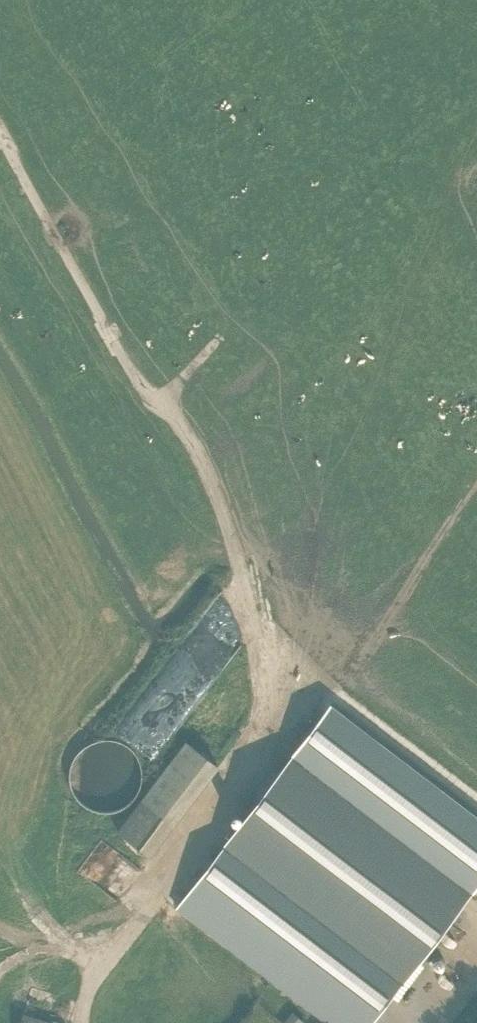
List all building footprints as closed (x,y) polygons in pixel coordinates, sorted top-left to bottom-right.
[(176,909),(323,1021),(322,1022),(370,1022),(401,981),(476,882),(476,821),(328,708),(176,909)] [(116,831),(150,857),(219,767),(185,741),(116,831)] [(124,793),(124,747),(90,747),(90,793),(124,793)] [(115,890),(124,890),(125,844),(92,843),(92,869),(96,869),(95,881),(115,881),(115,890)] [(283,1022),(307,1022),(292,1011),(283,1022)] [(22,1013),(19,1022),(54,1022),(22,1013)]
